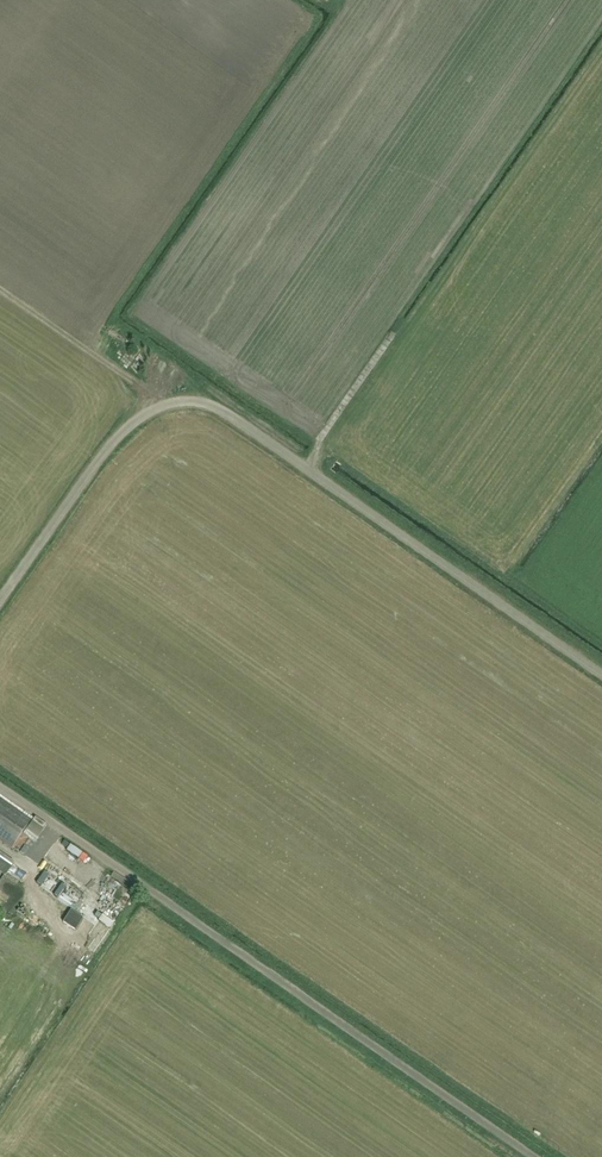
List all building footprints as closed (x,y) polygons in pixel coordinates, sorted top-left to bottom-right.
[(31,819),(0,797),(0,841),(11,849),(31,819)] [(21,880),(29,870),(15,860),(8,870),(21,880)]
